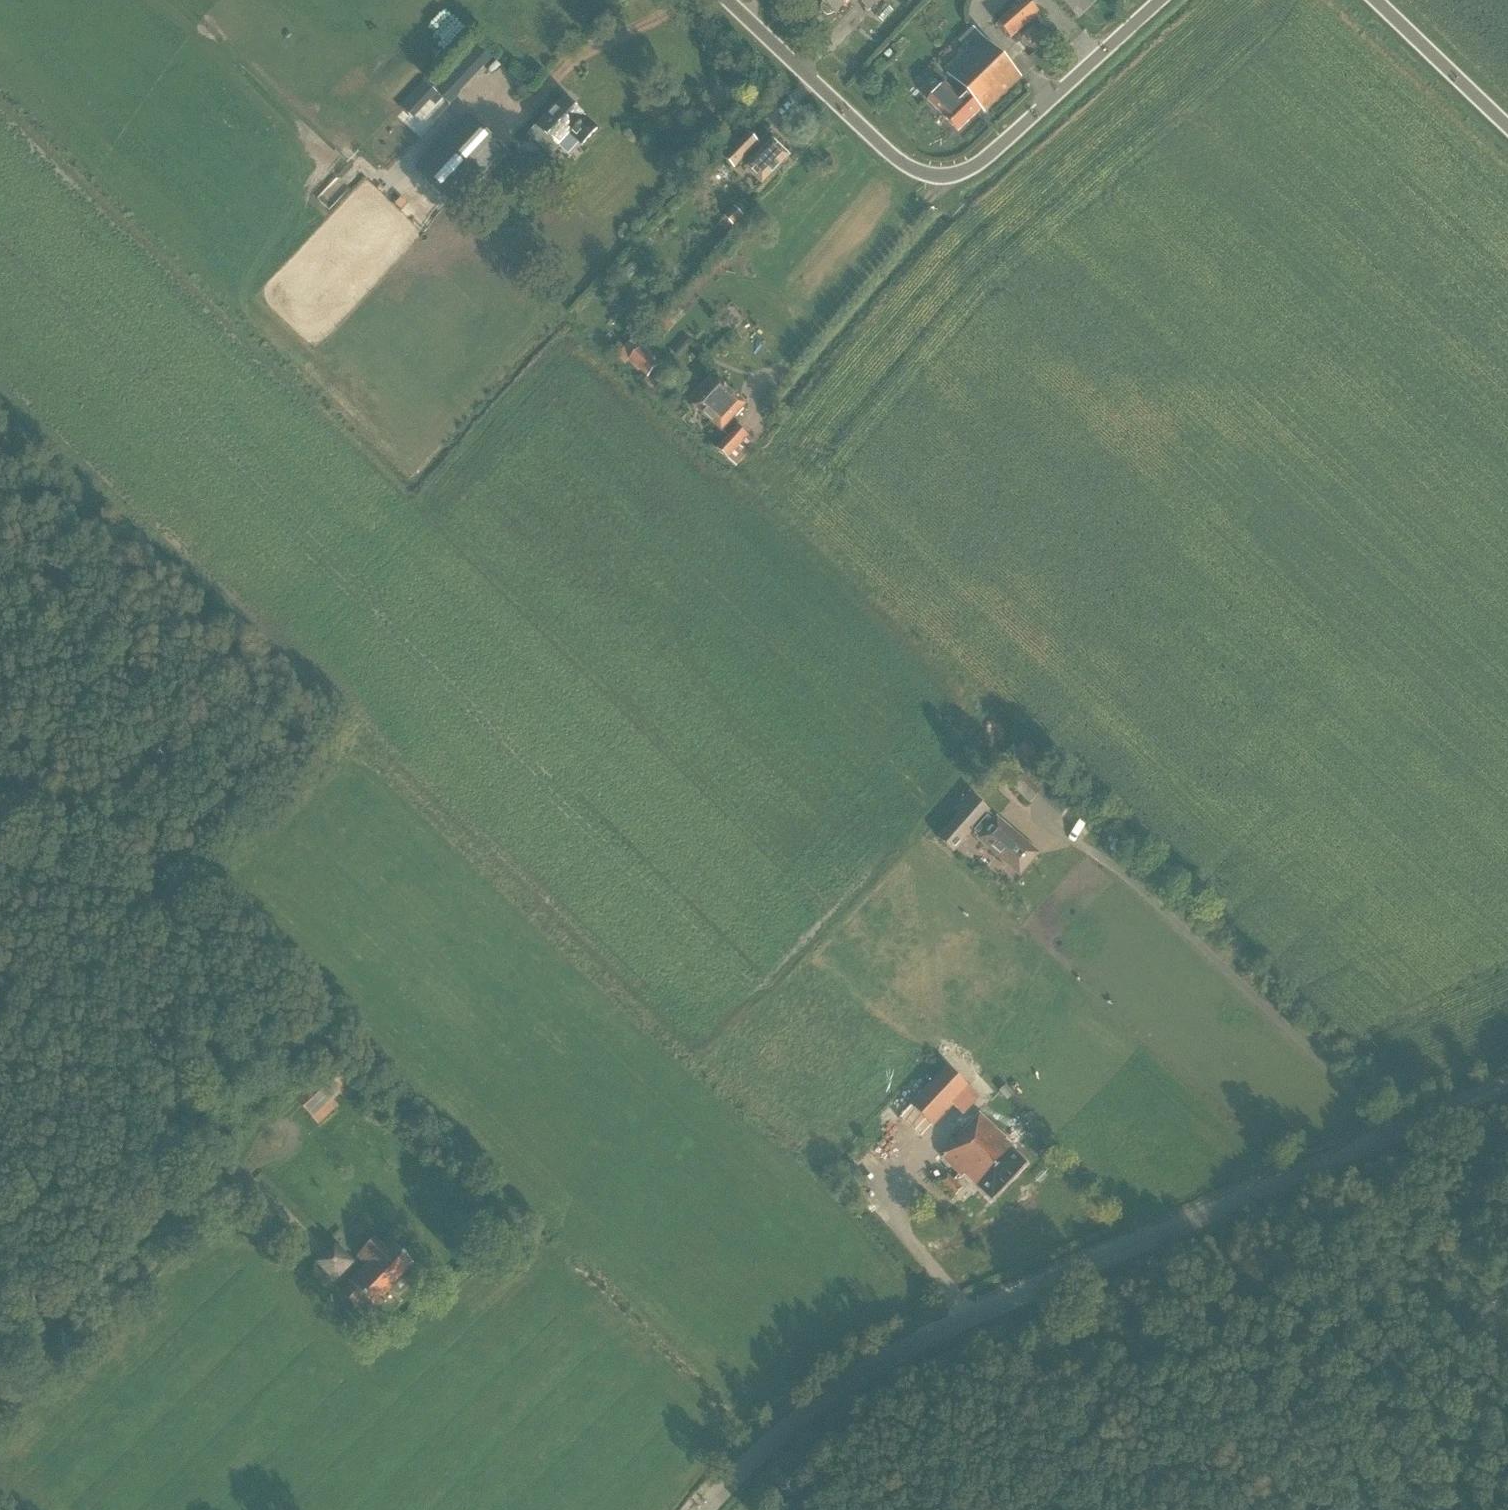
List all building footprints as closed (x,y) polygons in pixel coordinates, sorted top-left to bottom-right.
[(824,3),(822,6),(822,11),(824,13),(828,16),(832,15),(835,13),(836,14),(849,0),(821,0),(824,3)] [(869,12),(880,0),(856,0),(869,12)] [(998,23),(1011,38),(1039,13),(1028,0),(1024,0),(998,23)] [(1079,18),(1098,0),(1062,0),(1079,18)] [(959,132),(982,110),(985,113),(1022,77),(985,38),(985,39),(974,28),(959,42),(970,53),(947,75),(964,91),(958,97),(946,84),(929,101),(944,117),(959,132)] [(446,77),(455,88),(496,54),(486,43),(446,77)] [(565,98),(537,127),(530,135),(552,156),(571,135),(582,146),(598,129),(565,98)] [(470,120),(420,173),(453,204),(503,151),(470,120)] [(773,141),(763,151),(757,146),(759,144),(749,135),(726,159),(735,168),(741,162),(747,168),(763,184),(790,157),(773,141)] [(724,217),(733,225),(743,215),(735,206),(724,217)] [(631,340),(616,356),(625,364),(630,359),(648,377),(644,382),(658,394),(675,377),(667,370),(656,382),(649,376),(659,366),(640,348),(640,349),(631,340)] [(730,422),(746,405),(719,380),(718,382),(710,374),(689,398),(697,405),(696,407),(729,437),(717,450),(728,459),(737,467),(757,443),(749,436),(738,426),(737,428),(730,422)] [(1012,786),(1029,802),(1052,779),(1035,762),(1012,786)] [(997,818),(996,819),(988,812),(990,811),(975,799),(940,839),(954,852),(972,831),(980,838),(978,840),(1021,876),(1040,855),(997,818)] [(910,1105),(912,1106),(902,1117),(918,1132),(928,1121),(934,1127),(971,1088),(947,1065),(910,1105)] [(295,1097),(318,1123),(339,1105),(315,1079),(295,1097)] [(963,1177),(965,1175),(993,1201),(1028,1164),(1004,1142),(1007,1139),(980,1114),(952,1144),(954,1146),(943,1158),(963,1177)] [(822,1136),(804,1149),(810,1157),(828,1144),(822,1136)] [(941,1183),(954,1196),(962,1189),(949,1175),(941,1183)] [(377,1237),(357,1258),(366,1266),(350,1282),(374,1306),(391,1289),(396,1294),(402,1294),(409,1287),(409,1281),(403,1275),(414,1263),(389,1239),(384,1245),(377,1237)] [(316,1262),(335,1282),(354,1263),(335,1243),(316,1262)]
